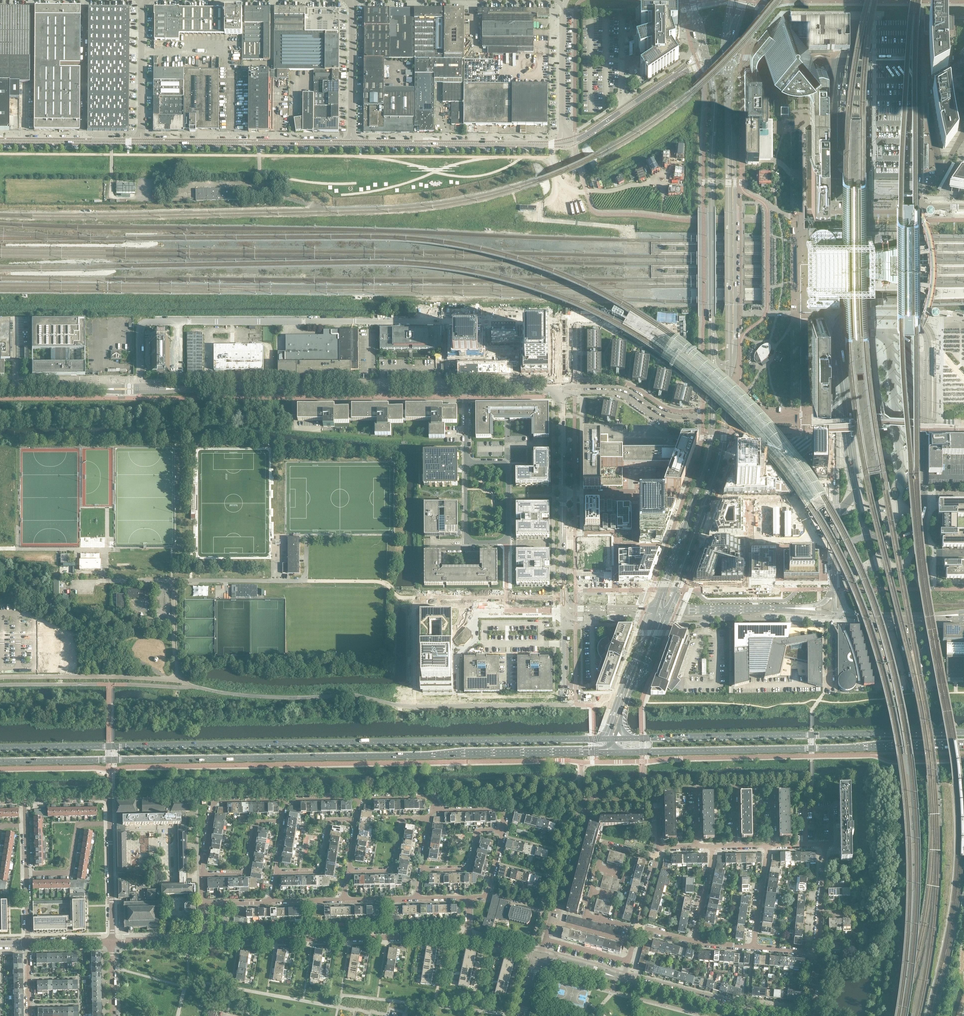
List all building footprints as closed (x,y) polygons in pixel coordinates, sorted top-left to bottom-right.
[(19,82),(34,82),(34,68),(34,32),(35,7),(30,7),(30,6),(0,6),(0,82),(19,82)] [(59,64),(60,8),(60,7),(35,6),(35,7),(34,32),(34,68),(49,68),(59,68),(59,64)] [(80,64),(80,7),(60,7),(60,8),(59,64),(80,64)] [(129,72),(129,66),(129,60),(129,54),(129,49),(129,48),(129,43),(129,42),(129,37),(129,31),(129,25),(129,19),(129,14),(129,13),(129,8),(129,7),(123,7),(117,7),(112,7),(111,7),(106,7),(105,7),(100,7),(99,7),(94,7),(88,7),(87,131),(87,130),(93,130),(93,131),(93,130),(99,130),(99,131),(99,130),(104,131),(105,131),(110,131),(111,131),(116,131),(117,131),(122,131),(123,131),(128,131),(129,131),(128,131),(128,125),(129,125),(128,125),(128,119),(129,119),(128,119),(128,113),(129,113),(128,113),(128,107),(129,107),(128,107),(128,102),(129,102),(129,101),(128,101),(128,96),(129,96),(129,95),(128,95),(128,90),(129,90),(129,89),(128,89),(129,84),(129,78),(129,72)] [(242,35),(242,8),(238,8),(225,8),(225,9),(221,9),(220,9),(216,9),(212,8),(211,8),(207,8),(203,8),(202,8),(198,8),(194,8),(193,8),(189,8),(184,8),(180,8),(180,7),(175,7),(154,8),(154,15),(155,15),(155,19),(155,23),(155,27),(155,31),(155,32),(155,36),(155,40),(164,40),(179,40),(179,34),(225,34),(225,35),(242,35)] [(270,60),(270,28),(270,24),(270,8),(245,8),(242,8),(242,35),(242,60),(270,60)] [(305,32),(305,8),(274,8),(274,16),(275,16),(274,32),(305,32)] [(413,59),(414,9),(364,9),(364,59),(384,59),(389,59),(413,59)] [(434,51),(435,19),(444,19),(444,9),(439,9),(414,9),(414,59),(444,59),(444,51),(434,51)] [(464,59),(464,9),(444,9),(444,19),(444,28),(444,50),(444,51),(444,59),(464,59)] [(533,52),(533,30),(533,16),(537,16),(537,17),(548,17),(548,10),(478,9),(478,16),(483,16),(483,48),(488,48),(488,54),(518,54),(518,52),(533,52)] [(673,46),(674,45),(675,46),(676,46),(677,46),(678,45),(678,44),(679,44),(679,42),(678,41),(677,40),(677,39),(676,38),(675,37),(674,37),(671,29),(670,30),(670,24),(678,24),(677,11),(641,11),(641,24),(652,24),(652,35),(636,40),(640,53),(652,49),(652,61),(641,68),(648,79),(678,59),(672,49),(673,48),(673,47),(673,46)] [(946,40),(945,35),(953,35),(953,19),(945,19),(945,14),(929,18),(929,19),(924,19),(924,35),(929,35),(929,41),(929,44),(929,50),(929,56),(929,61),(930,67),(930,73),(931,79),(947,71),(947,65),(946,62),(946,57),(946,51),(946,46),(946,43),(946,40)] [(750,57),(750,71),(748,71),(747,71),(746,71),(746,72),(745,72),(745,73),(745,156),(759,156),(759,131),(761,131),(761,132),(765,132),(766,131),(767,131),(767,130),(767,129),(767,105),(765,103),(758,96),(758,71),(755,71),(755,64),(755,63),(755,62),(755,61),(756,60),(756,59),(756,58),(757,58),(757,57),(758,56),(758,55),(759,54),(761,51),(762,51),(762,50),(763,50),(764,50),(765,50),(766,50),(767,50),(769,52),(771,51),(773,51),(775,52),(777,52),(779,53),(780,53),(781,53),(783,53),(784,53),(785,53),(786,53),(787,53),(789,53),(791,52),(792,52),(794,52),(795,51),(796,51),(798,50),(799,52),(805,48),(805,51),(831,51),(843,51),(846,51),(850,51),(849,18),(829,18),(790,18),(790,24),(785,19),(786,18),(786,17),(786,15),(784,15),(783,15),(783,16),(783,18),(783,19),(771,34),(768,31),(753,50),(752,50),(752,51),(752,52),(751,52),(751,53),(751,54),(751,55),(750,55),(750,56),(750,57)] [(444,50),(444,28),(436,28),(436,49),(444,50)] [(339,63),(339,37),(339,36),(339,32),(328,32),(305,32),(274,32),(274,70),(289,70),(314,70),(339,70),(339,63)] [(384,93),(384,59),(364,59),(364,106),(384,106),(384,93)] [(434,132),(434,83),(462,84),(462,60),(415,59),(415,122),(419,122),(419,132),(434,132)] [(826,122),(826,68),(824,68),(820,67),(819,67),(818,67),(817,67),(816,67),(812,68),(811,68),(810,68),(810,88),(810,92),(809,93),(810,94),(810,99),(811,122),(826,122)] [(49,131),(49,68),(34,68),(34,82),(34,130),(49,131)] [(64,131),(64,68),(59,68),(49,68),(49,131),(64,131)] [(79,131),(80,68),(64,68),(64,131),(79,131)] [(184,81),(184,69),(157,69),(154,69),(154,81),(184,81)] [(218,130),(219,70),(184,69),(184,81),(184,97),(184,116),(184,129),(190,129),(190,131),(196,131),(196,129),(218,130)] [(269,132),(269,78),(277,78),(289,78),(289,70),(274,70),(269,70),(249,70),(249,132),(269,132)] [(339,82),(339,70),(314,70),(314,82),(339,82)] [(184,97),(184,81),(154,81),(154,97),(184,97)] [(9,98),(19,98),(19,82),(0,82),(0,130),(9,130),(9,98)] [(339,94),(339,82),(314,82),(314,94),(339,94)] [(464,125),(464,84),(443,84),(443,102),(452,102),(452,117),(452,120),(452,124),(452,125),(456,125),(456,124),(463,124),(463,125),(464,125)] [(547,125),(548,85),(464,84),(464,125),(547,125)] [(954,124),(953,118),(953,117),(952,111),(952,110),(951,110),(951,104),(951,103),(950,103),(950,97),(950,96),(949,96),(949,90),(948,84),(932,94),(933,101),(934,109),(936,117),(936,119),(937,125),(937,127),(938,132),(939,135),(940,141),(941,146),(943,152),(943,154),(956,136),(955,131),(956,131),(955,131),(954,125),(954,124)] [(414,133),(414,93),(397,93),(386,93),(384,93),(384,106),(384,108),(384,133),(397,133),(397,130),(401,130),(401,133),(414,133)] [(314,132),(314,120),(314,119),(314,106),(314,94),(303,94),(303,116),(303,118),(294,119),(296,132),(309,130),(309,129),(311,129),(313,132),(314,132)] [(339,106),(339,94),(314,94),(314,106),(339,106)] [(184,116),(184,97),(154,97),(154,116),(184,116)] [(339,119),(339,106),(314,106),(314,119),(339,119)] [(384,133),(384,108),(364,107),(364,133),(383,133),(384,133)] [(184,131),(184,129),(184,116),(154,116),(154,131),(184,131)] [(339,132),(339,120),(314,120),(314,132),(318,132),(319,132),(320,132),(325,132),(339,132)] [(826,213),(826,122),(811,122),(811,162),(810,162),(809,162),(809,163),(809,164),(809,165),(810,165),(810,166),(811,166),(811,170),(808,170),(808,172),(808,174),(811,174),(811,175),(811,182),(811,200),(810,200),(810,205),(811,205),(811,213),(812,213),(813,214),(815,215),(816,215),(817,215),(817,213),(820,213),(820,215),(821,215),(822,215),(823,214),(824,214),(825,213),(826,213)] [(684,146),(677,146),(676,158),(683,158),(684,146)] [(759,158),(759,156),(745,156),(745,158),(745,161),(745,162),(746,163),(747,164),(748,164),(759,164),(759,158)] [(659,171),(653,160),(647,163),(652,174),(659,171)] [(681,180),(682,168),(675,167),(673,179),(681,180)] [(642,169),(636,171),(640,181),(645,179),(642,169)] [(759,185),(761,185),(768,185),(771,185),(771,179),(771,173),(759,173),(759,185)] [(621,176),(616,179),(619,185),(624,182),(625,183),(630,180),(627,175),(622,177),(621,176)] [(959,176),(949,191),(958,193),(963,194),(963,177),(959,176)] [(116,184),(116,193),(135,193),(135,184),(116,184)] [(865,184),(842,184),(843,303),(843,321),(844,339),(845,347),(868,346),(867,324),(866,313),(866,310),(866,280),(866,261),(865,184)] [(238,200),(237,189),(196,190),(196,201),(238,200)] [(920,227),(896,227),(896,321),(919,322),(920,227)] [(916,263),(916,257),(916,255),(915,249),(888,256),(866,261),(866,256),(866,240),(866,235),(828,236),(827,235),(826,235),(825,235),(823,234),(822,234),(820,235),(819,235),(818,235),(817,236),(817,237),(815,237),(815,248),(814,250),(810,254),(810,268),(810,271),(810,288),(814,292),(815,294),(815,296),(816,297),(817,302),(810,302),(810,305),(808,308),(808,314),(825,313),(826,313),(827,314),(827,313),(866,313),(866,310),(866,302),(866,286),(866,280),(889,286),(915,292),(916,286),(916,284),(916,278),(916,263)] [(10,320),(0,320),(0,376),(4,376),(4,361),(0,361),(0,359),(10,359),(10,320)] [(85,349),(84,320),(32,320),(32,350),(51,350),(51,363),(32,363),(32,376),(85,375),(85,370),(85,363),(69,363),(69,350),(85,349)] [(826,375),(826,362),(825,362),(825,355),(826,355),(826,344),(826,332),(825,332),(825,326),(824,326),(812,326),(811,326),(811,330),(810,330),(811,355),(811,359),(811,363),(811,402),(812,402),(812,406),(825,406),(825,400),(826,400),(826,394),(826,381),(826,378),(826,375)] [(441,349),(441,339),(441,328),(380,328),(380,350),(441,349)] [(448,328),(448,358),(484,358),(484,328),(448,328)] [(549,328),(492,328),(492,345),(521,345),(521,372),(549,372),(549,328)] [(313,330),(278,330),(278,339),(278,353),(296,353),(296,343),(313,343),(313,330)] [(363,330),(323,330),(323,344),(343,344),(343,352),(363,352),(363,330)] [(593,333),(587,333),(587,351),(590,351),(593,351),(595,351),(595,352),(598,352),(598,353),(601,353),(601,333),(600,333),(599,333),(596,333),(595,333),(593,333)] [(170,371),(170,341),(163,341),(163,340),(156,340),(156,341),(150,341),(150,371),(156,371),(156,373),(157,373),(157,372),(163,372),(163,373),(163,371),(170,371)] [(612,343),(611,370),(616,370),(617,370),(618,371),(619,371),(621,371),(621,375),(624,375),(625,371),(626,344),(621,343),(620,343),(619,343),(618,343),(617,343),(612,343)] [(756,352),(756,353),(760,362),(761,361),(762,361),(763,361),(763,360),(764,360),(765,359),(766,358),(767,358),(768,357),(768,356),(768,355),(769,355),(769,354),(770,353),(770,352),(770,351),(770,350),(771,350),(771,349),(771,348),(766,344),(765,344),(764,345),(763,345),(762,346),(761,346),(761,347),(760,347),(760,348),(759,348),(759,349),(758,349),(758,350),(757,351),(757,352),(756,352)] [(636,352),(632,380),(638,381),(640,381),(641,381),(646,382),(650,358),(644,357),(643,357),(642,357),(641,357),(639,356),(639,352),(637,352),(636,352)] [(590,355),(587,355),(587,373),(593,373),(595,373),(601,373),(601,353),(598,353),(598,354),(595,354),(595,355),(593,355),(590,355)] [(301,359),(278,359),(278,361),(278,377),(301,377),(301,359)] [(326,360),(312,360),(312,377),(363,377),(363,360),(350,360),(350,362),(326,362),(326,360)] [(869,376),(868,365),(867,360),(866,360),(854,361),(854,360),(851,360),(851,361),(849,361),(848,361),(847,361),(849,378),(850,378),(869,376)] [(511,366),(460,366),(460,376),(511,376),(511,366)] [(658,371),(653,392),(659,393),(661,393),(662,393),(664,394),(663,398),(666,399),(671,374),(666,373),(665,373),(664,372),(662,372),(658,371)] [(873,386),(855,388),(856,400),(875,398),(873,386)] [(677,388),(674,402),(680,404),(683,405),(688,406),(693,387),(690,387),(689,391),(686,390),(683,389),(677,388)] [(604,403),(601,418),(607,419),(609,419),(610,420),(615,420),(618,401),(615,401),(614,405),(612,405),(612,404),(610,404),(609,404),(604,403)] [(549,438),(549,404),(510,405),(510,406),(508,406),(508,405),(507,405),(506,405),(506,406),(505,406),(504,406),(504,405),(476,405),(476,438),(491,438),(491,420),(491,417),(494,420),(504,420),(504,417),(505,417),(505,418),(506,418),(506,419),(507,419),(508,419),(508,418),(509,417),(510,417),(510,420),(531,420),(531,417),(534,417),(534,420),(534,438),(549,438)] [(349,423),(349,415),(349,408),(335,408),(335,405),(298,405),(298,421),(323,421),(323,426),(334,426),(334,423),(349,423)] [(403,423),(403,415),(403,408),(389,408),(389,405),(352,405),(352,421),(377,421),(377,426),(375,426),(375,435),(391,435),(391,426),(388,426),(388,423),(403,423)] [(445,438),(445,426),(442,426),(442,423),(457,423),(457,408),(443,408),(443,405),(406,405),(406,420),(431,420),(431,426),(429,426),(429,438),(445,438)] [(599,435),(583,435),(583,489),(601,489),(601,487),(622,487),(622,468),(622,453),(607,453),(607,435),(599,435)] [(676,453),(622,453),(622,468),(671,468),(664,489),(681,489),(698,438),(681,438),(676,453)] [(742,440),(723,495),(791,495),(815,478),(827,478),(827,439),(812,438),(812,452),(788,469),(780,459),(763,439),(743,439),(742,440)] [(945,438),(938,438),(928,438),(928,473),(928,486),(936,486),(963,486),(963,438),(945,438)] [(455,468),(455,466),(457,466),(457,452),(424,452),(424,486),(457,486),(457,472),(455,472),(455,470),(456,470),(456,469),(456,468),(455,468)] [(549,485),(549,470),(549,452),(534,452),(534,467),(534,472),(531,470),(516,470),(516,485),(549,485)] [(940,533),(940,539),(942,539),(942,541),(942,548),(942,565),(943,565),(943,570),(948,570),(948,569),(953,569),(953,571),(961,571),(961,565),(963,565),(963,502),(952,502),(950,505),(950,517),(942,517),(942,533),(940,533)] [(631,503),(584,503),(584,530),(631,530),(639,530),(639,543),(652,543),(674,503),(639,503),(631,503)] [(457,529),(457,504),(444,504),(440,504),(439,504),(425,504),(425,536),(440,536),(457,536),(457,529)] [(542,524),(542,518),(548,518),(548,510),(549,510),(549,505),(516,505),(516,518),(521,518),(521,520),(518,520),(518,522),(521,522),(521,525),(516,525),(516,538),(549,538),(549,532),(548,532),(548,524),(542,524)] [(720,505),(693,581),(742,581),(742,544),(734,544),(734,536),(742,536),(742,505),(720,505)] [(900,506),(894,520),(898,522),(904,508),(900,506)] [(299,574),(299,538),(288,538),(288,563),(282,563),(282,573),(288,573),(288,574),(299,574)] [(604,569),(604,550),(598,550),(598,562),(592,562),(592,549),(585,549),(585,569),(604,569)] [(635,551),(619,551),(619,554),(619,557),(619,558),(619,563),(619,564),(619,566),(619,569),(619,570),(620,570),(620,571),(619,571),(619,581),(644,581),(648,581),(650,575),(652,571),(659,551),(643,551),(636,551),(635,551)] [(775,551),(751,551),(751,577),(775,577),(775,551)] [(439,570),(439,552),(424,552),(424,585),(443,585),(443,584),(446,584),(446,585),(454,585),(454,570),(442,570),(439,573),(439,570)] [(497,585),(497,570),(497,552),(482,552),(482,570),(482,573),(479,570),(454,570),(454,585),(488,585),(488,584),(491,584),(491,585),(497,585)] [(547,570),(547,567),(545,567),(545,565),(549,565),(549,552),(516,552),(516,557),(518,557),(518,565),(524,565),(524,572),(518,572),(518,580),(516,580),(516,585),(549,585),(549,572),(545,572),(545,570),(547,570)] [(818,552),(783,553),(783,579),(819,579),(818,552)] [(100,570),(100,560),(79,560),(79,566),(77,566),(77,570),(79,570),(100,570)] [(960,564),(943,565),(943,570),(948,570),(948,572),(946,572),(946,580),(960,580),(963,580),(963,564),(960,564)] [(236,585),(236,597),(257,597),(257,585),(236,585)] [(452,611),(421,611),(421,692),(452,692),(452,652),(459,645),(465,645),(466,644),(469,641),(469,640),(471,638),(472,636),(472,634),(471,633),(467,629),(467,628),(464,629),(459,635),(454,640),(452,642),(452,611)] [(942,625),(942,627),(942,641),(946,641),(946,658),(963,658),(963,625),(942,625)] [(822,676),(822,641),(817,642),(815,637),(794,640),(794,639),(793,638),(792,638),(792,639),(791,639),(791,640),(792,640),(788,641),(791,626),(734,626),(734,651),(735,651),(735,654),(734,655),(734,688),(749,684),(749,675),(765,675),(765,677),(764,680),(780,676),(784,657),(794,659),(794,660),(794,661),(795,661),(796,661),(796,660),(797,660),(808,662),(808,676),(808,684),(822,688),(822,676)] [(869,665),(869,658),(867,658),(867,653),(865,653),(865,646),(863,646),(863,639),(862,639),(862,632),(860,632),(860,626),(849,626),(850,631),(842,634),(838,626),(838,682),(838,683),(838,684),(838,685),(839,686),(839,687),(838,688),(839,689),(840,690),(842,691),(844,692),(845,692),(847,692),(849,692),(850,692),(852,691),(854,690),(855,689),(855,687),(855,686),(856,685),(856,684),(856,683),(856,682),(864,682),(864,685),(874,685),(874,678),(872,678),(872,672),(870,672),(870,665),(869,665)] [(610,690),(622,657),(623,656),(624,655),(624,654),(624,653),(624,651),(632,627),(618,627),(612,644),(610,644),(609,640),(604,642),(602,640),(601,641),(600,641),(600,642),(599,643),(599,644),(598,645),(598,646),(598,647),(598,648),(597,649),(597,650),(597,651),(598,652),(598,653),(598,654),(598,655),(599,655),(599,656),(600,657),(601,658),(602,657),(602,658),(603,658),(603,659),(604,659),(605,659),(605,660),(606,660),(607,660),(597,686),(596,690),(610,690)] [(676,682),(688,647),(683,645),(687,632),(688,632),(688,628),(678,628),(677,629),(675,627),(651,695),(665,695),(669,684),(669,682),(670,682),(671,682),(671,681),(670,681),(670,680),(670,679),(676,682)] [(75,640),(50,640),(50,666),(75,666),(75,640)] [(552,691),(552,656),(540,656),(540,655),(530,655),(530,656),(517,656),(517,692),(552,691)] [(499,692),(499,657),(487,657),(487,656),(477,656),(477,657),(464,657),(464,692),(499,692)] [(597,686),(607,660),(606,660),(605,660),(605,659),(604,659),(603,659),(603,658),(602,658),(597,673),(597,680),(597,686)] [(963,677),(963,658),(946,658),(947,677),(963,677)] [(851,828),(850,787),(839,788),(839,800),(837,801),(837,804),(839,804),(840,837),(840,844),(841,861),(844,861),(848,861),(851,861),(851,836),(853,836),(853,828),(851,828)] [(790,807),(790,799),(790,791),(780,792),(779,792),(779,807),(790,807)] [(752,807),(752,800),(752,792),(742,792),(741,792),(741,808),(752,807)] [(714,808),(714,801),(713,793),(704,793),(702,793),(703,808),(714,808)] [(676,809),(676,801),(675,794),(666,794),(664,794),(665,809),(676,809)] [(186,820),(186,816),(186,812),(190,812),(189,800),(142,801),(142,813),(164,812),(164,816),(141,817),(142,823),(142,825),(180,824),(180,829),(178,829),(178,831),(178,839),(178,872),(187,872),(187,857),(187,854),(186,854),(186,838),(187,838),(186,835),(186,823),(186,820)] [(142,823),(141,817),(164,816),(164,812),(142,813),(142,801),(116,801),(117,836),(116,836),(116,839),(117,839),(117,855),(117,859),(118,874),(126,874),(125,855),(125,852),(125,844),(125,832),(125,830),(123,830),(122,825),(125,825),(134,825),(142,825),(142,823)] [(752,822),(752,815),(752,807),(741,808),(741,823),(752,822)] [(790,822),(790,814),(790,807),(779,807),(779,822),(790,822)] [(714,823),(714,816),(714,808),(703,808),(703,823),(714,823)] [(676,824),(676,816),(676,809),(665,809),(665,824),(676,824)] [(518,823),(521,815),(519,815),(516,814),(517,812),(515,811),(515,812),(514,813),(513,815),(514,815),(513,822),(518,823)] [(372,813),(366,813),(363,812),(363,816),(364,816),(364,818),(371,819),(371,820),(374,820),(374,818),(371,817),(372,813)] [(299,815),(293,814),(290,814),(290,817),(291,818),(291,819),(298,820),(298,821),(300,822),(301,819),(298,819),(299,815)] [(225,816),(220,816),(217,815),(216,819),(218,819),(218,820),(225,821),(225,823),(227,823),(228,821),(225,820),(225,816)] [(639,825),(639,818),(633,818),(633,817),(631,817),(631,818),(626,818),(626,825),(639,825)] [(618,826),(618,818),(613,818),(610,818),(605,818),(605,826),(618,826)] [(553,832),(556,824),(551,823),(551,821),(550,821),(549,821),(548,823),(550,823),(547,831),(553,832)] [(752,838),(752,830),(752,822),(741,823),(741,838),(743,838),(752,838)] [(791,837),(790,829),(790,822),(779,822),(780,837),(781,837),(791,837)] [(596,841),(600,827),(600,826),(599,826),(591,824),(590,823),(586,838),(596,841)] [(714,838),(714,831),(714,823),(703,823),(703,839),(705,839),(714,838)] [(676,839),(676,831),(676,824),(665,824),(665,839),(667,839),(676,839)] [(416,834),(417,827),(415,827),(406,826),(406,830),(407,830),(407,831),(414,832),(414,833),(416,834)] [(343,835),(344,829),(333,827),(333,831),(334,831),(334,833),(341,834),(341,835),(343,835)] [(268,834),(268,830),(260,829),(259,832),(261,833),(261,834),(268,835),(267,836),(270,837),(271,834),(268,834)] [(489,847),(490,842),(484,840),(484,839),(481,838),(480,841),(481,841),(481,845),(489,847)] [(511,850),(513,842),(512,842),(509,841),(509,839),(508,838),(507,839),(507,840),(506,842),(507,842),(505,849),(511,850)] [(592,856),(596,841),(586,838),(582,853),(592,856)] [(488,851),(489,847),(481,845),(480,848),(481,849),(481,850),(487,852),(487,853),(490,854),(491,851),(488,851)] [(487,853),(487,852),(481,850),(481,849),(480,848),(478,848),(478,851),(479,851),(478,854),(486,857),(487,853)] [(546,860),(548,852),(544,850),(544,848),(543,848),(542,848),(541,850),(542,850),(540,858),(546,860)] [(616,859),(617,853),(610,851),(608,857),(612,858),(616,859)] [(588,870),(592,856),(582,853),(578,867),(588,870)] [(485,860),(486,857),(478,854),(477,858),(479,859),(478,860),(485,862),(485,863),(487,863),(488,861),(485,860)] [(294,861),(291,861),(292,860),(285,859),(285,857),(283,857),(282,857),(282,859),(283,860),(282,863),(293,865),(294,861)] [(485,863),(485,862),(478,860),(479,859),(477,858),(476,858),(475,860),(476,861),(475,864),(484,866),(485,863)] [(672,865),(672,858),(665,858),(663,865),(669,866),(670,865),(672,865)] [(644,867),(646,860),(639,859),(637,866),(644,867)] [(483,870),(484,866),(475,864),(474,868),(476,868),(476,869),(482,871),(482,872),(485,873),(485,871),(483,870)] [(506,869),(505,869),(502,868),(502,866),(501,865),(500,866),(499,867),(499,869),(500,869),(498,876),(504,877),(506,869)] [(642,874),(644,867),(637,866),(636,872),(642,874)] [(482,872),(482,871),(476,869),(476,868),(474,868),(473,867),(472,870),(474,870),(473,874),(478,875),(484,877),(485,873),(482,872)] [(585,885),(588,870),(578,867),(574,882),(585,885)] [(410,873),(407,873),(408,872),(401,870),(401,869),(399,869),(398,869),(398,871),(399,872),(398,875),(403,876),(407,876),(410,877),(410,873)] [(666,879),(668,872),(662,870),(660,877),(666,879)] [(640,881),(642,874),(636,872),(634,879),(640,881)] [(475,884),(477,878),(478,875),(473,874),(472,875),(469,875),(469,884),(475,884)] [(749,885),(749,878),(748,878),(748,874),(740,874),(740,886),(749,885)] [(402,885),(403,879),(403,876),(398,875),(398,877),(395,877),(395,885),(402,885)] [(539,887),(541,879),(536,877),(537,875),(535,875),(534,877),(535,877),(533,885),(539,887)] [(329,886),(329,881),(330,877),(325,877),(325,878),(322,878),(322,887),(329,886)] [(664,886),(666,879),(660,877),(658,884),(664,886)] [(256,888),(256,882),(257,879),(252,878),(252,879),(249,879),(249,888),(256,888)] [(83,888),(84,880),(77,879),(77,881),(69,881),(69,888),(75,888),(83,888)] [(129,892),(129,883),(129,879),(118,879),(118,898),(126,898),(129,898),(129,895),(129,892)] [(638,888),(640,881),(634,879),(632,886),(638,888)] [(195,911),(195,905),(193,902),(191,902),(191,897),(196,897),(196,884),(191,884),(191,880),(187,880),(187,884),(161,884),(161,895),(187,894),(187,897),(188,897),(188,902),(186,903),(184,905),(184,911),(186,913),(193,913),(195,911)] [(581,896),(585,885),(574,882),(570,896),(582,899),(583,897),(581,896)] [(662,892),(664,886),(658,884),(656,891),(662,892)] [(637,894),(638,888),(632,886),(630,893),(637,894)] [(158,921),(157,909),(158,909),(159,908),(159,907),(159,906),(159,905),(158,905),(158,904),(157,904),(157,902),(157,889),(147,890),(147,902),(136,902),(130,902),(126,902),(123,903),(124,928),(128,928),(128,933),(133,933),(133,928),(147,928),(147,930),(158,930),(158,925),(159,925),(159,924),(160,924),(160,923),(160,922),(159,922),(159,921),(158,921)] [(661,899),(662,892),(656,891),(654,897),(661,899)] [(635,901),(637,894),(630,893),(628,899),(635,901)] [(577,913),(580,902),(581,902),(582,899),(570,896),(566,911),(568,912),(568,911),(577,914),(577,913)] [(659,906),(661,899),(654,897),(653,904),(659,906)] [(633,908),(635,901),(628,899),(627,906),(633,908)] [(603,908),(604,902),(597,900),(595,906),(599,907),(603,908)] [(33,919),(33,931),(66,931),(66,930),(72,930),(85,930),(84,901),(74,901),(72,901),(72,922),(66,922),(66,918),(33,919)] [(530,922),(532,915),(531,911),(530,910),(530,909),(530,908),(529,908),(529,907),(528,907),(527,907),(526,906),(525,906),(524,906),(523,906),(522,906),(520,906),(518,906),(518,908),(517,908),(516,908),(516,907),(515,907),(514,907),(514,906),(513,906),(510,909),(499,906),(499,903),(491,901),(488,916),(489,916),(488,919),(485,919),(483,926),(492,929),(495,921),(494,921),(495,918),(497,914),(508,917),(509,921),(510,921),(510,920),(511,920),(512,921),(513,921),(514,921),(515,922),(515,921),(516,922),(517,923),(518,922),(519,922),(520,923),(521,923),(522,924),(523,923),(524,924),(524,925),(525,924),(526,924),(527,925),(530,922)] [(461,915),(460,907),(458,907),(458,906),(457,904),(457,903),(455,903),(455,906),(452,906),(451,906),(451,914),(457,914),(457,915),(461,915)] [(657,913),(659,906),(653,904),(651,911),(657,913)] [(382,917),(382,909),(380,909),(380,907),(380,905),(379,905),(378,905),(378,907),(374,907),(373,907),(373,916),(379,915),(379,917),(382,917)] [(631,915),(633,908),(627,906),(625,913),(631,915)] [(655,922),(657,913),(651,911),(648,920),(655,922)] [(629,922),(631,915),(625,913),(623,920),(629,922)] [(403,921),(403,915),(400,915),(397,915),(396,916),(390,915),(389,922),(399,923),(399,921),(403,921)] [(321,925),(322,917),(322,916),(319,917),(318,917),(313,916),(312,916),(311,923),(321,925)] [(243,924),(244,918),(241,918),(240,919),(234,918),(233,925),(242,926),(243,924)] [(851,927),(850,918),(843,919),(840,919),(840,928),(851,927)] [(840,928),(840,919),(836,919),(829,919),(829,928),(840,928)] [(567,940),(570,929),(562,927),(562,929),(564,929),(561,939),(567,940)] [(573,942),(576,933),(576,931),(570,929),(567,940),(573,942)] [(579,943),(582,932),(576,931),(576,933),(573,942),(579,943)] [(585,945),(587,936),(588,934),(582,932),(579,943),(585,945)] [(590,946),(593,935),(588,934),(587,936),(585,945),(590,946)] [(596,948),(599,939),(599,937),(593,935),(590,946),(596,948)] [(602,949),(605,938),(599,937),(599,939),(596,948),(602,949)] [(608,951),(610,942),(611,940),(605,938),(602,949),(608,951)] [(614,952),(617,941),(611,940),(610,942),(608,951),(614,952)] [(620,954),(622,945),(624,945),(625,943),(617,941),(614,952),(620,954)] [(658,950),(660,943),(653,941),(653,943),(652,946),(651,948),(658,950)] [(665,952),(667,945),(660,943),(658,950),(665,952)] [(672,953),(673,947),(667,945),(665,952),(672,953)] [(678,955),(680,948),(673,947),(672,953),(678,955)] [(685,957),(687,950),(680,948),(678,955),(685,957)] [(836,953),(841,953),(841,954),(843,954),(843,948),(836,949),(825,949),(825,959),(830,959),(832,953),(834,953),(834,954),(835,954),(836,954),(836,953)] [(692,959),(694,952),(687,950),(685,957),(692,959)] [(652,973),(654,967),(647,965),(646,969),(645,972),(652,973)] [(659,975),(660,969),(654,967),(652,973),(659,975)] [(665,977),(667,971),(660,969),(659,975),(665,977)] [(672,979),(674,972),(667,971),(665,977),(672,979)] [(679,981),(681,974),(674,972),(672,979),(679,981)] [(318,984),(320,975),(311,973),(310,980),(313,980),(312,983),(318,984)] [(686,982),(687,976),(681,974),(679,981),(686,982)] [(692,984),(694,978),(687,976),(686,982),(692,984)] [(699,986),(701,980),(694,978),(692,984),(699,986)] [(706,988),(708,981),(701,980),(699,986),(706,988)] [(713,989),(714,983),(708,981),(706,988),(713,989)] [(719,991),(721,985),(714,983),(713,989),(719,991)] [(726,993),(728,987),(721,985),(719,991),(726,993)] [(733,995),(735,989),(728,987),(726,993),(733,995)] [(740,997),(741,990),(735,989),(733,995),(740,997)]
